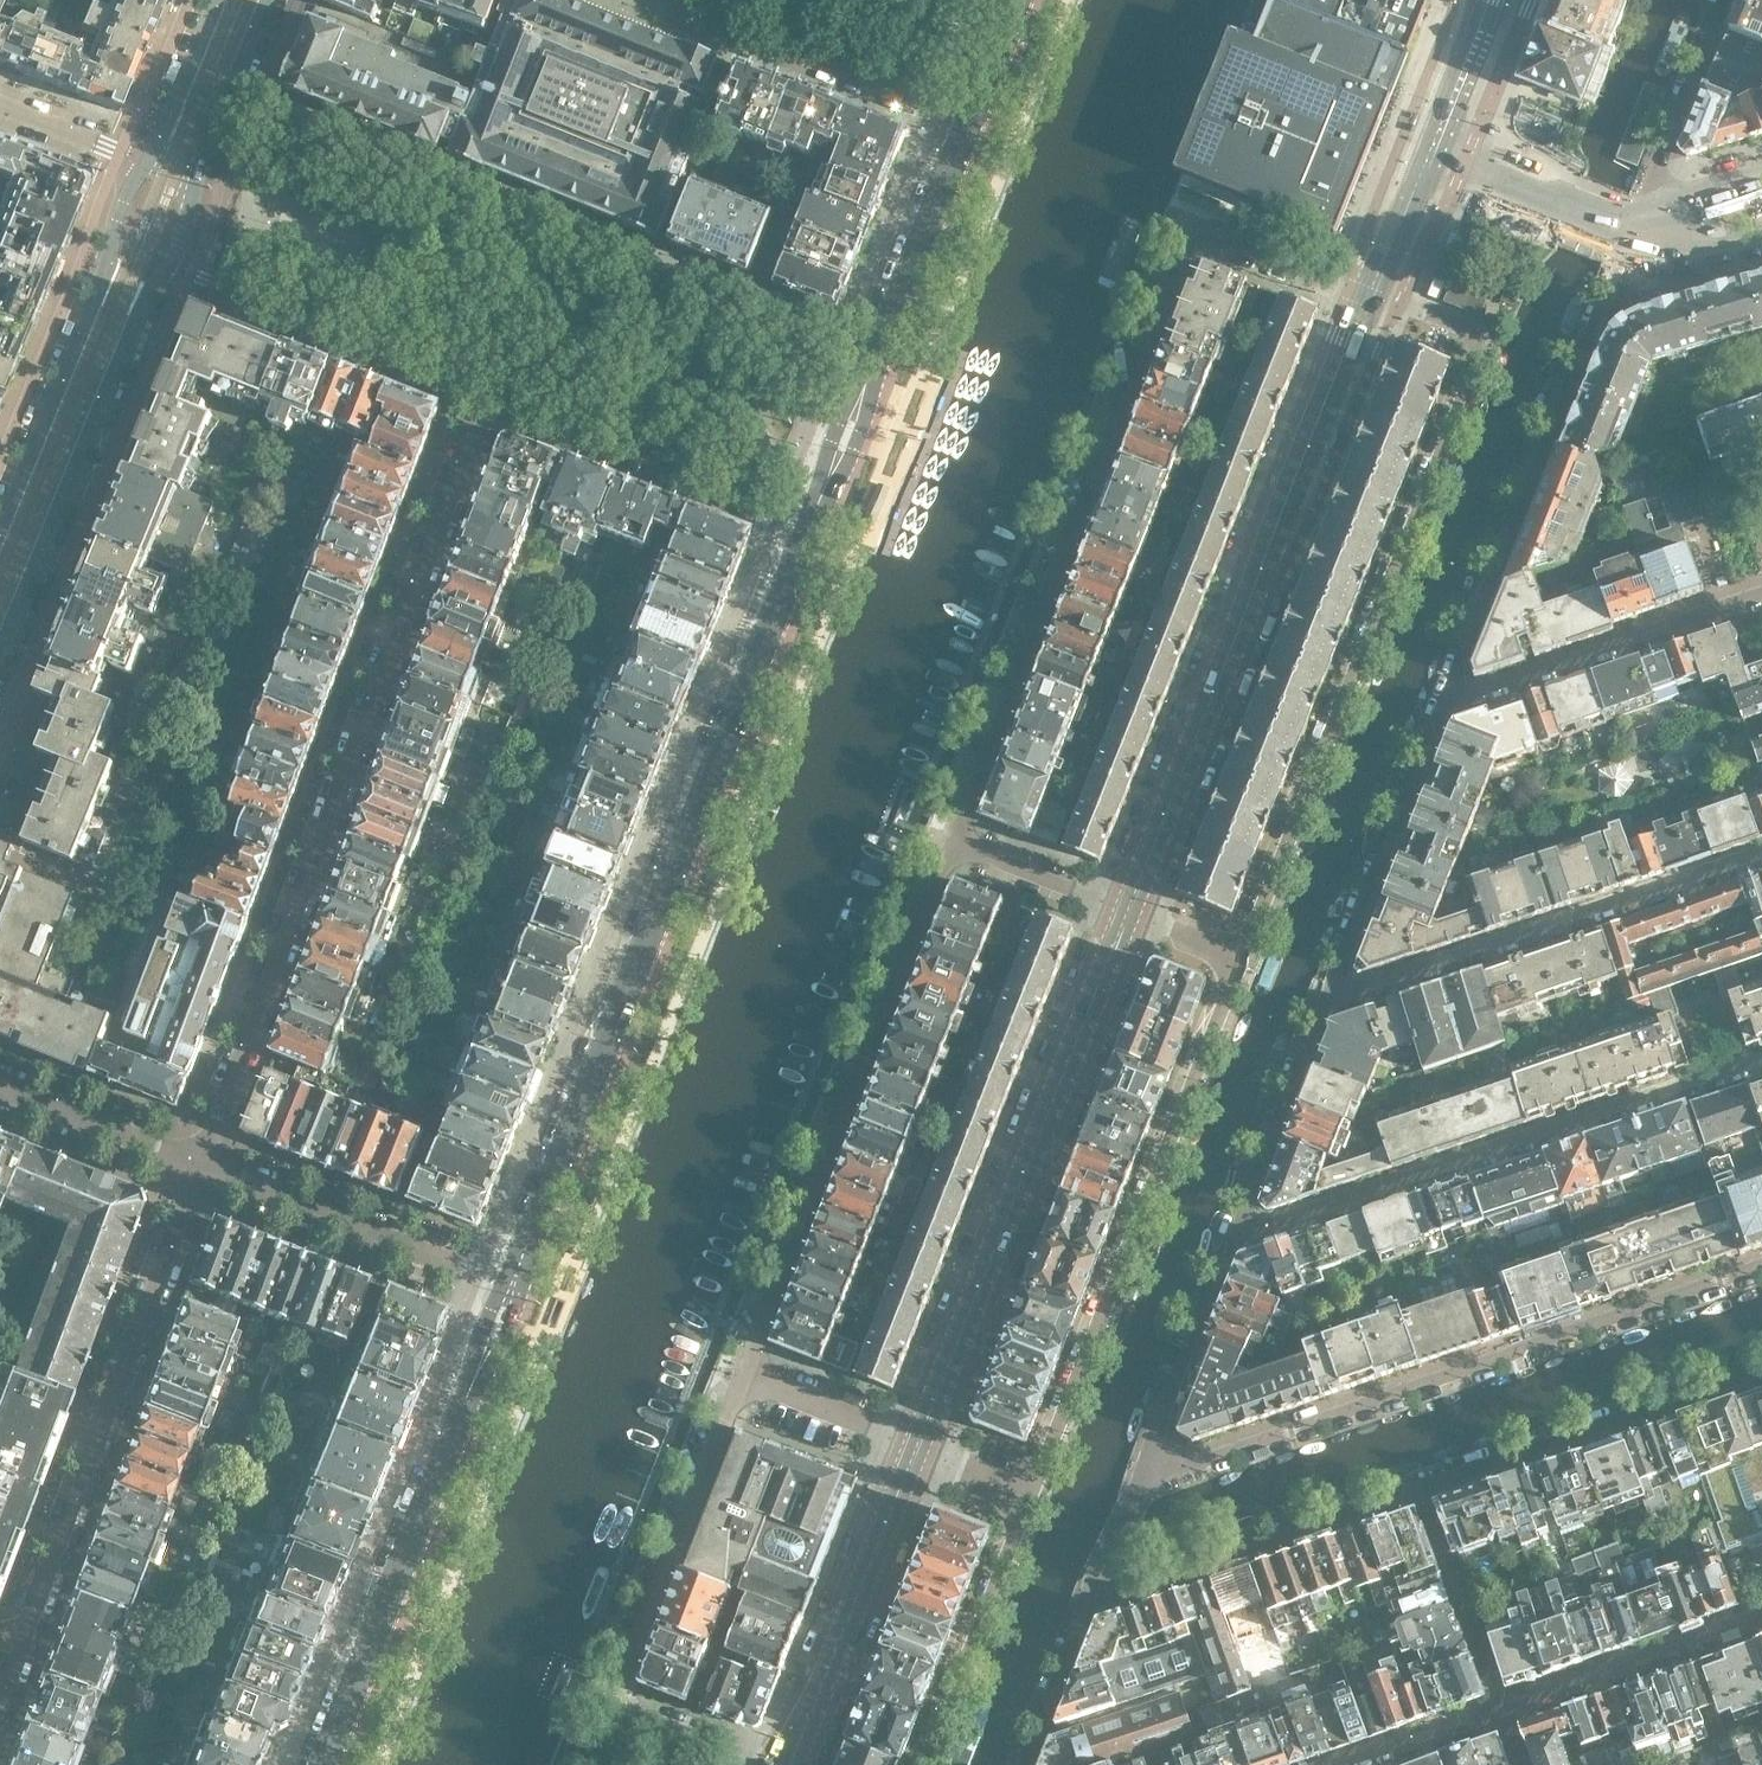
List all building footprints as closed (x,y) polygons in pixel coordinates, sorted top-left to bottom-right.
[(61,1),(59,0),(51,0),(46,13),(54,16),(61,1)] [(160,9),(138,0),(114,0),(110,10),(105,8),(107,5),(96,0),(92,0),(88,11),(149,37),(160,9)] [(164,0),(138,0),(160,9),(164,0)] [(374,22),(378,10),(354,0),(319,0),(374,22)] [(447,0),(421,0),(420,2),(442,11),(447,0)] [(472,0),(447,0),(442,11),(464,19),(472,0)] [(704,122),(704,123),(710,109),(710,108),(717,88),(708,85),(717,60),(701,53),(684,47),(684,48),(623,23),(565,0),(505,0),(499,14),(505,16),(491,52),(479,47),(474,61),(485,66),(475,93),(468,90),(463,88),(444,136),(456,140),(450,155),(487,169),(487,168),(623,222),(622,224),(659,238),(676,195),(678,196),(682,187),(679,186),(693,151),(699,137),(698,137),(704,122)] [(464,19),(487,28),(498,0),(472,0),(464,19)] [(1373,90),(1379,75),(1382,75),(1383,74),(1385,73),(1386,72),(1386,70),(1387,68),(1387,67),(1387,65),(1386,63),(1385,62),(1391,46),(1408,53),(1428,3),(1420,0),(1271,0),(1254,43),(1230,33),(1175,172),(1182,174),(1232,194),(1335,236),(1390,97),(1377,92),(1373,90)] [(1619,0),(1552,0),(1553,0),(1545,22),(1544,21),(1543,24),(1601,46),(1619,0)] [(1661,50),(1661,54),(1661,56),(1662,59),(1663,60),(1665,62),(1666,62),(1667,62),(1668,62),(1671,62),(1673,61),(1674,60),(1677,56),(1680,51),(1700,1),(1697,0),(1680,0),(1663,45),(1661,50)] [(1728,30),(1761,44),(1761,0),(1740,0),(1728,30)] [(38,31),(46,13),(34,8),(30,19),(12,13),(10,20),(3,36),(0,44),(0,64),(21,73),(38,31)] [(138,64),(149,37),(88,11),(82,24),(96,30),(98,26),(102,28),(95,47),(138,64)] [(3,36),(10,20),(0,16),(0,35),(3,36)] [(463,88),(395,61),(397,55),(350,36),(351,34),(312,18),(297,53),(296,53),(295,57),(294,57),(284,83),(282,87),(287,89),(287,90),(313,100),(318,101),(350,113),(349,114),(356,117),(357,116),(364,119),(364,120),(371,123),(371,122),(403,135),(403,136),(407,138),(433,149),(433,148),(438,150),(444,136),(463,88)] [(423,41),(427,31),(417,27),(413,37),(423,41)] [(1761,90),(1761,44),(1728,30),(1703,88),(1704,88),(1731,98),(1737,97),(1761,92),(1761,90)] [(51,84),(67,42),(38,31),(21,73),(51,84)] [(1580,102),(1598,56),(1541,33),(1522,79),(1580,102)] [(82,97),(94,67),(88,64),(91,56),(81,53),(83,48),(67,42),(51,84),(82,97)] [(118,111),(138,64),(95,47),(91,56),(88,64),(94,67),(82,97),(118,111)] [(743,141),(744,138),(767,76),(738,65),(737,68),(714,129),(743,141)] [(1615,163),(1637,171),(1674,77),(1652,68),(1615,163)] [(770,147),(793,86),(767,76),(744,138),(769,149),(770,147)] [(797,153),(820,93),(811,89),(810,92),(793,85),(793,86),(770,147),(790,154),(791,151),(797,153)] [(1721,124),(1731,98),(1704,88),(1680,150),(1680,151),(1680,152),(1680,153),(1680,154),(1680,155),(1682,156),(1683,156),(1685,156),(1711,149),(1721,124)] [(1761,92),(1737,97),(1743,118),(1749,138),(1761,134),(1761,90),(1761,92)] [(820,93),(797,153),(812,159),(816,147),(823,150),(834,146),(849,108),(848,107),(849,107),(828,99),(829,96),(820,93)] [(909,136),(905,127),(901,129),(849,108),(837,138),(845,141),(895,161),(904,138),(909,136)] [(1749,138),(1743,118),(1721,124),(1711,149),(1749,138)] [(35,154),(0,140),(0,173),(11,177),(13,172),(17,173),(20,175),(23,168),(29,170),(35,154)] [(884,191),(895,161),(845,141),(834,171),(884,191)] [(89,183),(86,174),(35,154),(29,170),(44,176),(41,183),(47,185),(82,200),(89,183)] [(255,169),(254,169),(252,169),(251,170),(250,170),(249,171),(248,172),(248,174),(248,175),(249,176),(250,178),(251,178),(252,179),(253,179),(254,179),(256,178),(257,177),(258,176),(258,175),(258,174),(258,173),(258,172),(257,171),(256,169),(255,169)] [(872,220),(884,191),(834,171),(826,188),(816,184),(811,196),(872,220)] [(71,228),(82,200),(47,185),(45,191),(33,186),(35,181),(20,175),(17,173),(11,190),(6,188),(1,200),(71,228)] [(696,254),(719,194),(693,184),(670,243),(696,254)] [(1235,204),(1186,185),(1176,210),(1197,218),(1225,229),(1233,207),(1235,204)] [(723,264),(746,205),(719,194),(696,254),(723,264)] [(861,250),(872,220),(811,196),(800,226),(861,250)] [(1,200),(0,203),(0,212),(1,213),(0,216),(0,232),(12,237),(15,230),(27,235),(24,242),(59,256),(71,228),(1,200)] [(761,245),(773,216),(746,205),(723,264),(749,275),(750,274),(761,245)] [(403,227),(409,213),(397,208),(392,223),(403,227)] [(849,280),(861,250),(800,226),(788,255),(849,280)] [(59,256),(24,242),(21,249),(9,244),(12,237),(0,232),(0,265),(48,284),(59,256)] [(761,245),(750,274),(763,280),(838,310),(845,291),(848,282),(849,280),(788,255),(774,250),(761,245)] [(1244,329),(1260,288),(1260,286),(1223,272),(1223,271),(1198,262),(1166,346),(1215,365),(1218,356),(1222,358),(1235,325),(1244,329)] [(0,265),(0,289),(4,291),(1,298),(36,312),(48,284),(0,265)] [(1745,278),(1683,296),(1698,347),(1752,331),(1752,332),(1761,329),(1761,273),(1745,278)] [(1480,316),(1491,288),(1454,274),(1443,302),(1480,316)] [(1518,307),(1524,290),(1508,284),(1501,301),(1518,307)] [(1293,372),(1318,311),(1315,310),(1315,309),(1312,308),(1311,308),(1289,299),(1285,297),(1282,296),(1258,358),(1293,372)] [(1698,347),(1683,296),(1642,309),(1656,359),(1698,347)] [(36,312),(1,298),(0,300),(0,330),(25,340),(36,312)] [(262,399),(285,344),(219,317),(220,314),(194,304),(168,368),(213,386),(260,405),(262,399)] [(1656,359),(1642,309),(1635,311),(1632,312),(1628,314),(1624,317),(1622,318),(1617,322),(1614,325),(1611,329),(1607,334),(1603,340),(1601,344),(1600,346),(1649,365),(1651,361),(1656,359)] [(0,330),(0,363),(13,368),(25,340),(0,330)] [(1399,415),(1423,353),(1397,342),(1372,405),(1399,415)] [(276,428),(307,353),(285,344),(262,399),(275,404),(267,424),(276,428)] [(1204,393),(1215,365),(1166,346),(1155,374),(1204,393)] [(1634,404),(1649,365),(1600,346),(1584,384),(1634,404)] [(307,418),(330,362),(307,353),(276,428),(286,432),(294,412),(307,418)] [(1426,426),(1450,363),(1423,353),(1399,415),(1426,426)] [(1269,433),(1293,372),(1258,358),(1234,419),(1269,433)] [(339,428),(360,374),(330,362),(307,418),(329,426),(330,424),(339,428)] [(13,368),(0,363),(0,396),(2,396),(13,368)] [(184,490),(214,418),(202,413),(213,386),(168,368),(127,467),(184,490)] [(381,413),(391,386),(360,374),(339,428),(371,441),(381,413)] [(1193,420),(1204,393),(1155,374),(1144,401),(1193,420)] [(1617,446),(1634,404),(1584,384),(1559,448),(1588,459),(1611,453),(1612,451),(1617,446)] [(427,439),(440,406),(391,386),(381,413),(387,415),(385,422),(427,439)] [(1744,406),(1757,444),(1761,442),(1761,400),(1744,406)] [(1182,448),(1193,420),(1144,401),(1133,429),(1182,448)] [(1375,476),(1399,415),(1372,405),(1348,465),(1375,476)] [(1757,444),(1744,406),(1727,412),(1719,414),(1716,416),(1697,422),(1710,460),(1757,444)] [(1402,487),(1426,426),(1399,415),(1375,476),(1402,487)] [(1245,494),(1269,433),(1234,419),(1209,480),(1245,494)] [(415,473),(427,439),(385,422),(372,456),(415,473)] [(1171,476),(1182,448),(1133,429),(1122,457),(1171,476)] [(556,487),(567,458),(510,435),(504,437),(494,464),(545,483),(547,484),(556,487)] [(1567,566),(1586,515),(1600,480),(1599,474),(1603,465),(1605,466),(1611,453),(1588,459),(1559,448),(1506,584),(1536,575),(1567,566)] [(405,498),(415,473),(372,456),(358,450),(348,477),(405,498)] [(1686,538),(1682,525),(1702,518),(1690,484),(1672,490),(1659,451),(1609,468),(1615,486),(1623,513),(1615,516),(1618,525),(1626,522),(1639,558),(1657,608),(1703,591),(1685,538),(1686,538)] [(1160,503),(1171,476),(1122,457),(1111,484),(1160,503)] [(568,535),(594,468),(567,458),(556,487),(550,501),(546,511),(560,516),(555,530),(568,535)] [(535,509),(545,483),(494,464),(484,490),(535,509)] [(1351,536),(1375,476),(1348,465),(1325,525),(1351,536)] [(184,490),(127,467),(98,537),(145,557),(235,594),(262,528),(264,523),(184,490)] [(568,535),(563,548),(576,554),(582,538),(595,543),(597,536),(599,532),(620,479),(594,469),(568,535)] [(1378,547),(1393,510),(1402,487),(1375,476),(1351,536),(1378,547)] [(396,523),(405,498),(348,477),(338,502),(396,523)] [(599,532),(597,536),(621,546),(622,541),(643,488),(620,479),(599,532)] [(1221,556),(1241,504),(1245,494),(1209,480),(1185,542),(1221,556)] [(550,501),(556,487),(547,484),(542,498),(550,501)] [(890,488),(879,484),(876,492),(864,521),(875,525),(890,488)] [(1149,531),(1160,503),(1111,484),(1100,512),(1149,531)] [(656,524),(667,497),(643,488),(622,541),(646,550),(656,524)] [(525,536),(535,509),(484,490),(474,517),(525,536)] [(752,531),(677,501),(667,497),(656,524),(664,527),(674,531),(677,523),(685,526),(682,534),(742,558),(752,531)] [(386,548),(396,523),(338,502),(329,527),(386,548)] [(1138,558),(1149,531),(1100,512),(1089,539),(1138,558)] [(515,563),(525,536),(474,517),(464,544),(515,563)] [(643,580),(664,527),(656,524),(646,550),(635,577),(643,580)] [(1327,596),(1351,536),(1325,525),(1301,585),(1327,596)] [(377,573),(386,548),(329,527),(320,552),(377,573)] [(731,584),(742,558),(682,534),(672,560),(731,584)] [(1354,607),(1373,559),(1378,547),(1351,536),(1327,596),(1354,607)] [(138,573),(145,557),(98,537),(86,567),(159,597),(166,578),(154,573),(146,576),(138,573)] [(1137,563),(1138,558),(1089,539),(1078,567),(1128,586),(1131,587),(1145,568),(1137,563)] [(1614,548),(1611,539),(1593,545),(1596,554),(1614,548)] [(1196,617),(1221,556),(1185,542),(1161,603),(1196,617)] [(505,589),(515,563),(464,544),(454,570),(505,589)] [(368,598),(377,573),(320,552),(310,577),(368,598)] [(551,577),(557,563),(530,552),(525,567),(551,577)] [(587,588),(598,562),(589,558),(583,573),(578,585),(587,588)] [(1657,608),(1639,558),(1594,574),(1595,577),(1611,623),(1657,608)] [(721,610),(731,584),(672,560),(661,587),(721,610)] [(577,587),(578,585),(583,573),(557,563),(551,577),(577,587)] [(159,597),(86,567),(74,597),(121,616),(127,600),(135,603),(138,610),(151,616),(159,597)] [(1117,614),(1128,586),(1078,567),(1068,595),(1117,614)] [(495,616),(505,589),(454,570),(444,597),(495,616)] [(1572,644),(1554,591),(1543,595),(1536,575),(1506,584),(1505,584),(1471,672),(1476,678),(1537,657),(1572,644)] [(1727,584),(1724,575),(1715,578),(1718,587),(1727,584)] [(358,623),(368,598),(310,577),(301,602),(358,623)] [(1611,623),(1595,577),(1554,591),(1572,644),(1614,630),(1611,623)] [(577,615),(587,588),(578,585),(577,587),(568,611),(577,615)] [(1303,657),(1327,596),(1301,585),(1277,646),(1303,657)] [(710,637),(721,610),(661,587),(651,613),(710,637)] [(1106,641),(1117,614),(1068,595),(1057,622),(1106,641)] [(1330,668),(1354,607),(1327,596),(1303,657),(1330,668)] [(114,632),(121,616),(74,597),(62,626),(134,656),(142,637),(130,632),(122,635),(114,632)] [(444,597),(434,624),(485,643),(496,647),(506,620),(495,616),(444,597)] [(349,648),(358,623),(301,602),(291,627),(349,648)] [(1172,678),(1196,617),(1161,603),(1137,664),(1172,678)] [(700,663),(710,637),(651,613),(640,640),(700,663)] [(1095,669),(1106,641),(1057,622),(1046,650),(1095,669)] [(475,669),(485,643),(434,624),(424,650),(475,669)] [(134,656),(62,626),(49,656),(96,675),(103,659),(111,662),(114,670),(127,675),(134,656)] [(1745,670),(1730,626),(1687,640),(1703,684),(1719,679),(1720,683),(1724,686),(1729,684),(1734,699),(1735,698),(1753,692),(1745,670)] [(339,673),(349,648),(291,627),(282,652),(339,673)] [(689,690),(700,663),(640,640),(630,667),(689,690)] [(1703,684),(1687,640),(1662,648),(1675,683),(1687,679),(1690,688),(1703,684)] [(1279,718),(1303,657),(1277,646),(1253,707),(1279,718)] [(1675,683),(1662,648),(1639,657),(1654,701),(1678,693),(1675,683)] [(465,696),(475,669),(424,650),(414,677),(465,696)] [(1084,696),(1095,669),(1046,650),(1035,677),(1084,696)] [(330,698),(339,673),(282,652),(273,677),(330,698)] [(96,675),(49,656),(49,655),(49,656),(35,691),(59,700),(51,719),(102,740),(115,708),(96,701),(105,679),(96,675)] [(1306,729),(1330,668),(1303,657),(1279,718),(1306,729)] [(1654,701),(1639,657),(1591,673),(1606,718),(1654,701)] [(619,662),(608,689),(679,716),(689,690),(630,667),(619,662)] [(546,694),(556,668),(547,664),(537,691),(546,694)] [(1148,740),(1172,678),(1137,664),(1112,726),(1148,740)] [(1745,670),(1753,692),(1761,689),(1761,664),(1745,670)] [(1607,721),(1606,718),(1591,673),(1544,689),(1560,733),(1562,740),(1607,725),(1606,721),(1607,721)] [(321,723),(330,698),(273,677),(263,701),(321,723)] [(455,722),(465,696),(414,677),(404,703),(455,722)] [(1073,724),(1084,696),(1035,677),(1024,705),(1073,724)] [(669,743),(679,716),(608,689),(608,688),(598,715),(669,743)] [(1560,733),(1544,689),(1520,697),(1535,741),(1560,733)] [(1753,692),(1735,698),(1742,720),(1755,716),(1761,713),(1761,689),(1753,692)] [(535,721),(546,694),(537,691),(526,717),(535,721)] [(1535,741),(1520,697),(1453,720),(1452,723),(1451,723),(1443,744),(1495,764),(1538,750),(1535,741)] [(311,748),(321,723),(263,701),(254,726),(311,748)] [(445,749),(455,722),(404,703),(394,730),(445,749)] [(1062,751),(1073,724),(1024,705),(1013,732),(1062,751)] [(1254,780),(1279,718),(1253,707),(1228,769),(1254,780)] [(669,743),(598,715),(587,741),(658,769),(669,743)] [(525,747),(535,721),(526,717),(525,720),(516,744),(525,747)] [(1281,792),(1306,729),(1279,718),(1254,780),(1281,792)] [(95,758),(102,740),(51,719),(38,751),(58,758),(51,775),(101,795),(114,766),(95,758)] [(302,773),(311,748),(254,726),(244,751),(302,773)] [(1124,801),(1148,740),(1112,726),(1088,787),(1124,801)] [(435,776),(445,749),(394,730),(384,756),(435,776)] [(1052,779),(1062,751),(1013,732),(1003,760),(1052,779)] [(1751,743),(1759,765),(1761,764),(1761,739),(1751,743)] [(658,769),(587,741),(577,768),(585,771),(648,796),(658,769)] [(1453,871),(1469,831),(1495,764),(1443,744),(1356,965),(1356,966),(1354,970),(1358,974),(1362,973),(1489,931),(1472,878),(1453,871)] [(293,798),(302,773),(244,751),(235,776),(293,798)] [(425,802),(435,776),(384,756),(374,783),(425,802)] [(1030,835),(1036,819),(1052,779),(1003,760),(981,815),(1030,835)] [(1599,768),(1600,792),(1621,799),(1634,781),(1620,763),(1599,768)] [(1231,841),(1254,780),(1228,769),(1204,831),(1231,841)] [(574,789),(569,800),(571,801),(636,826),(648,796),(585,771),(577,790),(574,789)] [(74,861),(101,795),(51,775),(42,796),(50,799),(45,809),(38,806),(24,841),(74,861)] [(284,823),(293,798),(235,776),(226,801),(237,806),(284,823)] [(1257,852),(1281,792),(1254,780),(1231,841),(1257,852)] [(415,829),(425,802),(374,783),(364,810),(415,829)] [(1099,862),(1124,801),(1088,787),(1064,848),(1099,862)] [(1752,793),(1754,800),(1747,802),(1760,839),(1761,838),(1761,789),(1752,793)] [(1760,839),(1747,802),(1745,795),(1697,812),(1712,856),(1760,839)] [(624,857),(636,826),(571,801),(566,812),(578,817),(570,836),(624,857)] [(273,852),(284,823),(237,806),(234,815),(243,818),(240,826),(221,830),(222,839),(236,836),(237,838),(250,843),(273,852)] [(359,823),(354,837),(405,856),(410,858),(418,836),(451,850),(443,871),(458,876),(468,850),(420,831),(415,829),(364,810),(359,823)] [(1712,856),(1697,812),(1673,820),(1688,864),(1712,856)] [(1056,845),(1062,830),(1036,819),(1030,835),(1056,845)] [(1640,880),(1625,836),(1620,823),(1619,822),(1618,821),(1617,820),(1616,820),(1614,820),(1613,821),(1612,822),(1611,824),(1611,825),(1611,826),(1613,831),(1604,834),(1622,886),(1640,881),(1640,880)] [(1688,864),(1673,820),(1648,828),(1651,835),(1664,872),(1688,864)] [(611,888),(624,857),(570,836),(559,831),(547,862),(558,867),(611,888)] [(1206,905),(1231,841),(1204,831),(1179,894),(1206,905)] [(1664,872),(1651,835),(1637,840),(1635,833),(1625,836),(1640,880),(1664,872)] [(1622,886),(1604,834),(1538,856),(1556,909),(1622,886)] [(395,882),(405,856),(354,837),(344,863),(395,882)] [(1232,915),(1257,852),(1231,841),(1206,905),(1232,915)] [(56,938),(75,890),(8,864),(14,850),(14,851),(15,848),(0,842),(0,1036),(92,1072),(104,1041),(112,1017),(121,994),(88,980),(86,986),(75,982),(78,976),(46,964),(56,938)] [(265,874),(273,852),(250,843),(246,854),(240,852),(235,863),(265,874)] [(164,877),(164,851),(153,851),(154,877),(164,877)] [(1556,909),(1538,856),(1472,878),(1489,931),(1556,909)] [(265,874),(235,863),(226,860),(222,871),(212,867),(208,878),(256,896),(265,874)] [(385,909),(395,882),(344,863),(334,890),(385,909)] [(599,918),(611,888),(558,867),(551,885),(539,881),(535,893),(599,918)] [(1758,873),(1740,879),(1748,903),(1757,928),(1760,938),(1761,937),(1761,883),(1758,873)] [(256,896),(208,878),(204,877),(196,899),(248,919),(256,896)] [(1628,944),(1748,903),(1740,879),(1621,921),(1628,944)] [(969,919),(980,891),(955,881),(944,909),(969,919)] [(334,890),(324,917),(375,936),(393,943),(403,916),(385,909),(334,890)] [(1029,911),(1003,901),(1003,900),(980,891),(969,919),(992,928),(996,920),(1021,930),(1029,911)] [(220,988),(233,955),(234,956),(236,952),(243,935),(244,932),(243,932),(248,919),(196,899),(182,893),(168,929),(187,936),(185,941),(190,943),(181,968),(171,964),(170,969),(158,964),(151,983),(155,985),(142,1018),(138,1017),(129,1043),(161,1056),(159,1063),(189,1075),(191,1072),(192,1072),(203,1043),(202,1042),(203,1039),(202,1038),(214,1004),(216,1005),(216,1003),(217,1003),(221,991),(222,989),(220,988)] [(149,917),(156,900),(139,893),(132,910),(149,917)] [(587,949),(599,918),(535,893),(530,905),(541,909),(534,928),(587,949)] [(992,928),(969,919),(944,909),(933,936),(982,955),(992,928)] [(1051,987),(1074,929),(1039,915),(1029,911),(1021,930),(1016,942),(1026,946),(1016,974),(1051,987)] [(365,963),(375,936),(324,917),(314,944),(365,963)] [(1635,970),(1628,944),(1621,921),(1602,927),(1618,976),(1627,1001),(1643,995),(1635,970)] [(575,980),(587,949),(534,928),(522,923),(520,930),(526,933),(524,939),(529,941),(522,959),(575,980)] [(1618,976),(1602,927),(1540,948),(1557,996),(1618,976)] [(1760,938),(1757,928),(1738,935),(1746,959),(1761,954),(1761,945),(1760,938)] [(1746,959),(1738,935),(1721,941),(1729,965),(1733,964),(1746,959)] [(971,982),(982,955),(933,936),(923,963),(971,982)] [(1729,965),(1721,941),(1704,947),(1712,971),(1719,969),(1729,965)] [(355,990),(365,963),(314,944),(304,971),(355,990)] [(1712,971),(1704,947),(1687,953),(1695,977),(1712,971)] [(1557,996),(1540,948),(1482,967),(1497,1016),(1557,996)] [(1695,977),(1687,953),(1669,959),(1677,983),(1695,977)] [(563,1010),(575,980),(522,959),(514,978),(503,974),(498,985),(563,1010)] [(1677,983),(1669,959),(1652,964),(1661,989),(1663,988),(1677,983)] [(1188,1027),(1205,985),(1205,984),(1204,982),(1204,981),(1202,980),(1157,961),(1156,961),(1155,961),(1154,962),(1153,962),(1152,964),(1136,1006),(1162,1017),(1188,1027)] [(960,1009),(971,982),(923,963),(912,990),(960,1009)] [(1661,989),(1652,964),(1635,970),(1643,995),(1649,993),(1661,989)] [(1742,989),(1733,964),(1729,965),(1719,969),(1745,1045),(1760,1040),(1758,1037),(1761,1036),(1761,982),(1742,989)] [(1505,1042),(1497,1016),(1482,967),(1399,996),(1415,1041),(1425,1070),(1456,1059),(1450,1041),(1459,1038),(1462,1049),(1469,1047),(1471,1054),(1505,1042)] [(345,1017),(355,990),(304,971),(294,998),(345,1017)] [(1028,1044),(1051,987),(1016,974),(993,1030),(1028,1044)] [(551,1041),(563,1010),(498,985),(494,996),(505,1001),(498,1020),(551,1041)] [(1689,1065),(1663,988),(1661,989),(1649,993),(1657,1018),(1574,1046),(1591,1101),(1608,1095),(1606,1089),(1613,1087),(1614,1090),(1629,1085),(1627,1082),(1635,1079),(1637,1085),(1668,1075),(1666,1069),(1674,1066),(1675,1070),(1689,1065)] [(950,1036),(960,1009),(912,990),(901,1017),(950,1036)] [(1381,1053),(1415,1041),(1399,996),(1333,1019),(1314,1067),(1364,1087),(1368,1089),(1379,1062),(1370,1058),(1373,1050),(1381,1053)] [(335,1044),(345,1017),(294,998),(283,1025),(335,1044)] [(1144,1063),(1162,1017),(1136,1006),(1117,1052),(1144,1063)] [(539,1072),(551,1041),(498,1020),(490,1017),(489,1022),(484,1020),(479,1033),(483,1035),(478,1048),(539,1072)] [(939,1063),(950,1036),(901,1017),(891,1044),(939,1063)] [(1170,1073),(1188,1027),(1162,1017),(1144,1063),(1170,1073)] [(283,1026),(273,1053),(276,1054),(302,1063),(310,1067),(319,1070),(324,1072),(335,1044),(283,1026)] [(1006,1102),(1028,1044),(993,1030),(970,1088),(1006,1102)] [(106,1035),(104,1041),(122,1048),(124,1042),(106,1035)] [(131,1088),(143,1057),(122,1048),(104,1041),(92,1072),(94,1073),(103,1077),(119,1083),(130,1087),(129,1088),(131,1088)] [(527,1102),(539,1072),(478,1048),(467,1044),(455,1074),(527,1102)] [(929,1090),(939,1063),(891,1044),(880,1071),(929,1090)] [(1591,1101),(1574,1046),(1512,1067),(1514,1072),(1521,1093),(1518,1094),(1526,1123),(1546,1116),(1544,1111),(1551,1108),(1552,1111),(1567,1106),(1566,1103),(1573,1101),(1575,1106),(1591,1101)] [(1170,1073),(1144,1063),(1117,1052),(1099,1099),(1152,1120),(1170,1073)] [(179,1104),(188,1079),(189,1076),(189,1075),(159,1063),(143,1057),(131,1088),(133,1089),(150,1095),(149,1096),(160,1100),(160,1099),(175,1105),(175,1106),(178,1107),(178,1106),(178,1107),(179,1104)] [(270,1143),(269,1143),(293,1152),(293,1153),(294,1153),(320,1091),(312,1088),(319,1070),(310,1067),(302,1063),(294,1081),(270,1143)] [(1350,1123),(1364,1087),(1314,1067),(1300,1103),(1345,1121),(1350,1123)] [(270,1142),(295,1081),(268,1070),(243,1132),(270,1142)] [(918,1117),(929,1090),(880,1071),(869,1097),(918,1117)] [(1526,1123),(1518,1094),(1521,1093),(1514,1072),(1468,1087),(1484,1137),(1526,1123)] [(515,1133),(527,1102),(455,1074),(443,1105),(455,1110),(515,1133)] [(1748,1083),(1761,1124),(1761,1078),(1748,1083)] [(1757,1248),(1761,1246),(1761,1172),(1735,1181),(1733,1176),(1736,1175),(1731,1159),(1728,1160),(1721,1140),(1755,1129),(1761,1150),(1761,1124),(1748,1083),(1718,1093),(1717,1092),(1683,1103),(1683,1104),(1705,1167),(1710,1165),(1722,1201),(1740,1254),(1757,1248)] [(1484,1137),(1468,1087),(1422,1103),(1439,1152),(1484,1137)] [(983,1159),(1006,1102),(970,1088),(948,1145),(983,1159)] [(401,1112),(409,1091),(405,1089),(397,1110),(401,1112)] [(321,1163),(346,1102),(320,1091),(294,1153),(295,1154),(295,1153),(321,1163)] [(907,1144),(918,1117),(869,1097),(859,1125),(907,1144)] [(1143,1143),(1152,1120),(1099,1099),(1090,1122),(1143,1143)] [(427,1122),(435,1102),(431,1100),(422,1120),(427,1122)] [(346,1174),(371,1112),(346,1102),(321,1163),(343,1172),(346,1174)] [(1341,1131),(1345,1121),(1300,1103),(1286,1138),(1317,1151),(1331,1156),(1335,1146),(1345,1150),(1350,1135),(1341,1131)] [(1439,1152),(1422,1103),(1376,1118),(1386,1148),(1393,1168),(1439,1152)] [(1628,1193),(1705,1167),(1683,1104),(1543,1151),(1544,1152),(1562,1204),(1572,1236),(1595,1228),(1594,1224),(1634,1210),(1628,1193)] [(503,1164),(515,1133),(455,1110),(443,1140),(503,1164)] [(372,1184),(397,1122),(371,1112),(346,1174),(354,1177),(358,1179),(362,1180),(363,1180),(372,1184)] [(412,1159),(423,1132),(397,1122),(372,1184),(380,1187),(380,1188),(389,1191),(398,1194),(405,1177),(410,1164),(412,1159)] [(1134,1166),(1143,1143),(1090,1122),(1081,1145),(1134,1166)] [(897,1171),(907,1144),(859,1125),(848,1152),(897,1171)] [(21,1145),(4,1138),(0,1147),(0,1199),(0,1198),(21,1145)] [(1314,1157),(1317,1151),(1286,1138),(1278,1159),(1321,1168),(1323,1160),(1314,1157)] [(490,1195),(503,1164),(443,1140),(430,1171),(490,1195)] [(109,1288),(119,1262),(120,1260),(129,1234),(130,1235),(131,1232),(130,1232),(133,1224),(134,1225),(135,1222),(134,1221),(141,1203),(142,1203),(136,1190),(135,1190),(117,1183),(115,1182),(89,1172),(89,1171),(87,1171),(61,1161),(62,1160),(59,1159),(59,1160),(51,1157),(52,1156),(49,1155),(49,1156),(23,1146),(23,1145),(21,1145),(0,1198),(66,1225),(12,1372),(70,1394),(71,1392),(70,1392),(80,1367),(81,1367),(85,1354),(104,1301),(105,1301),(110,1288),(109,1288)] [(961,1216),(983,1159),(948,1145),(925,1202),(961,1216)] [(1125,1189),(1134,1166),(1081,1145),(1072,1167),(1125,1189)] [(1393,1168),(1386,1148),(1350,1160),(1357,1180),(1393,1168)] [(886,1198),(897,1171),(848,1152),(837,1179),(886,1198)] [(1562,1204),(1544,1152),(1542,1153),(1542,1152),(1468,1177),(1467,1177),(1483,1222),(1486,1230),(1489,1230),(1488,1229),(1562,1204)] [(425,1164),(412,1159),(410,1164),(423,1168),(425,1164)] [(1319,1176),(1321,1169),(1321,1168),(1278,1159),(1269,1181),(1305,1182),(1308,1174),(1319,1176)] [(1357,1180),(1350,1160),(1321,1169),(1319,1176),(1317,1183),(1315,1194),(1357,1180)] [(1116,1212),(1125,1189),(1072,1167),(1063,1190),(1089,1201),(1116,1212)] [(480,1222),(490,1195),(430,1171),(424,1169),(419,1183),(405,1177),(398,1194),(434,1209),(474,1225),(475,1225),(476,1225),(478,1224),(479,1223),(480,1222)] [(1483,1222),(1467,1177),(1450,1183),(1466,1228),(1483,1222)] [(895,1202),(886,1198),(837,1179),(827,1206),(875,1225),(884,1229),(895,1202)] [(1268,1209),(1315,1194),(1317,1183),(1305,1182),(1269,1181),(1260,1202),(1268,1209)] [(1466,1228),(1450,1183),(1427,1190),(1442,1231),(1451,1228),(1455,1241),(1469,1236),(1466,1228)] [(1071,1247),(1089,1201),(1063,1190),(1045,1236),(1071,1247)] [(1442,1231),(1427,1190),(1407,1196),(1406,1197),(1425,1248),(1433,1271),(1454,1264),(1442,1231)] [(1425,1248),(1406,1197),(1363,1212),(1377,1252),(1381,1263),(1425,1248)] [(1098,1257),(1116,1212),(1089,1201),(1071,1247),(1098,1257)] [(1580,1309),(1740,1254),(1722,1201),(1561,1255),(1580,1309)] [(938,1273),(961,1216),(925,1202),(903,1259),(938,1273)] [(864,1252),(875,1225),(827,1206),(816,1233),(864,1252)] [(1377,1252),(1363,1212),(1328,1225),(1327,1225),(1341,1265),(1377,1252)] [(213,1293),(238,1230),(211,1220),(206,1234),(204,1241),(204,1240),(203,1242),(196,1261),(195,1263),(196,1263),(189,1281),(188,1283),(213,1293)] [(1341,1265),(1327,1225),(1288,1238),(1305,1285),(1324,1279),(1322,1275),(1342,1268),(1341,1265)] [(236,1302),(261,1239),(238,1230),(213,1293),(236,1302)] [(1522,1329),(1504,1275),(1489,1230),(1486,1230),(1469,1236),(1487,1290),(1502,1335),(1522,1329)] [(854,1280),(864,1252),(816,1233),(805,1260),(854,1280)] [(1053,1293),(1071,1247),(1045,1236),(1027,1283),(1053,1293)] [(1305,1285),(1288,1238),(1266,1246),(1281,1290),(1290,1310),(1311,1303),(1305,1285)] [(261,1312),(286,1249),(263,1240),(261,1239),(236,1302),(261,1312)] [(1281,1290),(1266,1246),(1266,1245),(1242,1253),(1241,1254),(1240,1255),(1239,1256),(1229,1280),(1269,1296),(1272,1287),(1281,1290)] [(1080,1304),(1098,1257),(1071,1247),(1053,1293),(1080,1304)] [(287,1323),(312,1260),(286,1249),(261,1312),(287,1323)] [(1580,1309),(1561,1255),(1504,1275),(1522,1329),(1580,1309)] [(915,1331),(938,1273),(903,1259),(880,1317),(915,1331)] [(314,1333),(339,1270),(330,1266),(321,1263),(312,1260),(287,1323),(314,1333)] [(843,1307),(854,1280),(805,1260),(794,1288),(843,1307)] [(340,1344),(365,1281),(356,1277),(348,1274),(339,1270),(314,1333),(340,1344)] [(1482,1343),(1462,1282),(1458,1271),(1395,1292),(1398,1303),(1420,1364),(1482,1343)] [(1502,1335),(1487,1290),(1476,1294),(1471,1278),(1462,1282),(1482,1343),(1502,1335)] [(1280,1300),(1269,1296),(1229,1280),(1222,1299),(1289,1325),(1293,1317),(1276,1311),(1280,1300)] [(1080,1304),(1053,1293),(1027,1283),(1019,1303),(1072,1324),(1080,1304)] [(441,1322),(444,1314),(445,1312),(443,1311),(419,1301),(410,1298),(385,1288),(384,1287),(371,1320),(374,1321),(432,1344),(433,1344),(434,1341),(433,1341),(434,1339),(437,1331),(441,1322)] [(834,1329),(843,1307),(794,1288),(784,1314),(832,1334),(837,1335),(839,1331),(834,1329)] [(1355,1304),(1350,1290),(1334,1296),(1339,1309),(1355,1304)] [(1289,1325),(1222,1299),(1214,1317),(1253,1332),(1265,1338),(1270,1327),(1286,1333),(1289,1325)] [(181,1301),(170,1332),(225,1354),(229,1355),(241,1325),(237,1323),(229,1320),(206,1311),(181,1301)] [(1062,1350),(1072,1324),(1019,1303),(1009,1329),(1062,1350)] [(1420,1364),(1398,1303),(1380,1309),(1382,1315),(1401,1370),(1420,1364)] [(837,1346),(829,1343),(832,1334),(784,1314),(773,1342),(822,1361),(848,1371),(859,1344),(841,1337),(837,1346)] [(1401,1370),(1382,1315),(1302,1343),(1308,1362),(1321,1398),(1401,1370)] [(892,1389),(915,1331),(880,1317),(857,1375),(892,1389)] [(1245,1352),(1253,1332),(1214,1317),(1206,1337),(1245,1352)] [(423,1367),(432,1344),(374,1321),(364,1347),(422,1370),(423,1367)] [(1053,1373),(1062,1350),(1009,1329),(1009,1328),(999,1352),(1053,1373)] [(170,1332),(160,1358),(219,1382),(229,1355),(225,1354),(170,1332)] [(1321,1398),(1308,1362),(1255,1381),(1245,1352),(1206,1337),(1194,1368),(1186,1388),(1174,1418),(1173,1418),(1180,1436),(1193,1442),(1321,1398)] [(413,1393),(422,1370),(364,1347),(354,1373),(411,1396),(412,1396),(413,1393)] [(1044,1396),(1053,1373),(999,1352),(990,1375),(1044,1396)] [(160,1358),(150,1384),(205,1406),(218,1411),(240,1420),(250,1393),(232,1387),(219,1382),(160,1358)] [(70,1394),(12,1372),(0,1368),(0,1581),(53,1440),(52,1439),(60,1418),(61,1418),(70,1394)] [(400,1423),(411,1396),(354,1373),(343,1400),(400,1423)] [(1026,1443),(1044,1396),(990,1375),(974,1418),(973,1419),(973,1420),(974,1421),(974,1422),(975,1422),(976,1423),(1026,1443)] [(269,1398),(275,1383),(266,1379),(260,1395),(269,1398)] [(150,1384),(140,1411),(195,1433),(204,1436),(208,1438),(218,1411),(205,1406),(150,1384)] [(1735,1397),(1754,1450),(1761,1447),(1761,1387),(1735,1397)] [(330,1395),(320,1423),(332,1428),(389,1451),(400,1423),(343,1400),(330,1395)] [(1754,1450),(1735,1397),(1709,1406),(1678,1417),(1701,1483),(1716,1525),(1710,1527),(1720,1557),(1724,1556),(1740,1551),(1761,1543),(1761,1514),(1760,1509),(1761,1508),(1761,1447),(1754,1450)] [(257,1431),(268,1402),(259,1399),(249,1423),(248,1427),(257,1431)] [(140,1411),(130,1437),(185,1459),(194,1462),(204,1436),(195,1433),(140,1411)] [(1701,1483),(1678,1417),(1657,1424),(1682,1489),(1701,1483)] [(239,1449),(248,1427),(249,1423),(240,1420),(230,1446),(239,1449)] [(1687,1502),(1682,1489),(1657,1424),(1640,1431),(1655,1474),(1665,1471),(1669,1484),(1659,1487),(1667,1509),(1687,1502)] [(386,1460),(389,1451),(332,1428),(321,1455),(379,1477),(382,1468),(383,1468),(386,1460)] [(816,1580),(852,1489),(853,1489),(857,1478),(843,1472),(844,1471),(771,1442),(767,1442),(767,1441),(739,1429),(684,1568),(731,1586),(750,1594),(804,1615),(817,1580),(816,1580)] [(1655,1474),(1640,1431),(1623,1436),(1643,1493),(1650,1516),(1667,1510),(1667,1509),(1659,1487),(1650,1490),(1646,1477),(1655,1474)] [(1643,1493),(1623,1436),(1622,1437),(1622,1436),(1621,1437),(1583,1450),(1582,1451),(1602,1507),(1643,1493)] [(176,1485),(185,1459),(130,1437),(120,1463),(176,1485)] [(1602,1507),(1582,1451),(1582,1450),(1558,1459),(1578,1516),(1602,1507)] [(375,1487),(379,1477),(321,1455),(310,1482),(368,1504),(372,1495),(376,1487),(375,1487)] [(1578,1516),(1558,1459),(1535,1467),(1550,1509),(1555,1524),(1578,1516)] [(166,1512),(176,1485),(120,1463),(110,1490),(166,1512)] [(1550,1509),(1535,1467),(1517,1473),(1536,1530),(1546,1527),(1541,1512),(1550,1509)] [(1541,1545),(1536,1530),(1517,1473),(1499,1479),(1523,1549),(1523,1551),(1541,1545)] [(357,1533),(368,1504),(310,1482),(298,1477),(291,1495),(303,1500),(299,1510),(357,1533)] [(1523,1549),(1499,1479),(1478,1486),(1496,1538),(1502,1556),(1523,1549)] [(1496,1538),(1478,1486),(1438,1499),(1457,1551),(1496,1538)] [(156,1538),(166,1512),(110,1490),(100,1516),(156,1538)] [(1435,1565),(1414,1507),(1389,1517),(1409,1575),(1435,1565)] [(345,1562),(357,1533),(299,1510),(292,1508),(281,1537),(345,1562)] [(982,1553),(991,1530),(938,1509),(929,1532),(982,1553)] [(146,1564),(156,1538),(100,1516),(90,1542),(146,1564)] [(1409,1575),(1389,1517),(1363,1526),(1379,1572),(1392,1567),(1397,1579),(1409,1575)] [(1387,1592),(1379,1572),(1363,1526),(1336,1536),(1355,1589),(1370,1583),(1378,1607),(1390,1602),(1387,1592)] [(1736,1604),(1720,1557),(1710,1527),(1690,1534),(1700,1562),(1681,1569),(1682,1571),(1697,1619),(1717,1611),(1736,1604)] [(973,1576),(982,1553),(929,1532),(920,1555),(973,1576)] [(1355,1589),(1336,1536),(1273,1558),(1289,1604),(1296,1601),(1302,1619),(1315,1615),(1319,1614),(1331,1609),(1325,1591),(1339,1586),(1345,1604),(1359,1599),(1355,1589)] [(341,1571),(345,1562),(281,1537),(269,1566),(333,1591),(337,1582),(338,1582),(342,1571),(341,1571)] [(136,1591),(146,1564),(90,1542),(81,1569),(136,1591)] [(1620,1559),(1615,1545),(1591,1554),(1596,1567),(1620,1559)] [(184,1579),(194,1552),(185,1549),(175,1575),(184,1579)] [(1724,1556),(1735,1589),(1752,1583),(1740,1551),(1724,1556)] [(1596,1567),(1591,1554),(1568,1562),(1573,1576),(1596,1567)] [(964,1599),(973,1576),(920,1555),(911,1578),(964,1599)] [(1289,1604),(1273,1558),(1251,1565),(1274,1629),(1288,1624),(1282,1606),(1289,1604)] [(1573,1576),(1568,1562),(1550,1568),(1555,1582),(1557,1581),(1573,1576)] [(1274,1629),(1251,1565),(1211,1579),(1251,1691),(1263,1686),(1290,1677),(1274,1629)] [(1390,1602),(1441,1583),(1442,1583),(1435,1565),(1409,1575),(1397,1579),(1400,1588),(1387,1592),(1390,1602)] [(330,1600),(333,1591),(269,1566),(258,1594),(264,1597),(322,1619),(322,1620),(326,1610),(326,1611),(331,1600),(330,1600)] [(724,1605),(731,1586),(684,1568),(677,1587),(724,1605)] [(126,1617),(136,1591),(81,1569),(71,1595),(126,1617)] [(1697,1619),(1682,1571),(1662,1578),(1663,1581),(1678,1626),(1697,1619)] [(955,1622),(964,1599),(911,1578),(901,1600),(955,1622)] [(1251,1691),(1211,1579),(1187,1587),(1198,1619),(1227,1699),(1251,1691)] [(1562,1668),(1548,1623),(1538,1626),(1533,1612),(1552,1605),(1551,1603),(1562,1599),(1560,1593),(1557,1581),(1555,1582),(1516,1596),(1542,1675),(1562,1668)] [(1678,1626),(1663,1581),(1626,1595),(1626,1597),(1640,1640),(1678,1626)] [(1448,1601),(1441,1583),(1390,1602),(1394,1613),(1402,1610),(1405,1617),(1448,1601)] [(1622,1647),(1602,1588),(1601,1584),(1591,1587),(1595,1600),(1586,1603),(1588,1609),(1602,1653),(1622,1647)] [(1640,1640),(1626,1597),(1617,1601),(1612,1585),(1602,1588),(1622,1647),(1640,1640)] [(717,1623),(724,1605),(677,1587),(670,1605),(717,1623)] [(1198,1619),(1187,1587),(1164,1596),(1142,1603),(1153,1635),(1163,1632),(1166,1644),(1191,1636),(1187,1623),(1198,1619)] [(1602,1653),(1588,1609),(1579,1613),(1581,1607),(1574,1587),(1560,1593),(1562,1599),(1582,1661),(1602,1653)] [(793,1643),(804,1615),(750,1594),(739,1622),(793,1643)] [(71,1595),(61,1622),(116,1643),(127,1648),(137,1621),(126,1617),(71,1595)] [(1542,1675),(1516,1596),(1478,1610),(1480,1615),(1508,1614),(1510,1620),(1486,1628),(1505,1687),(1542,1675)] [(317,1630),(322,1619),(264,1597),(258,1611),(252,1609),(246,1623),(310,1648),(314,1639),(315,1639),(318,1630),(317,1630)] [(1582,1661),(1562,1599),(1551,1603),(1552,1605),(1557,1620),(1548,1623),(1562,1668),(1582,1661)] [(946,1645),(955,1622),(901,1600),(892,1623),(946,1645)] [(1463,1640),(1454,1617),(1454,1611),(1453,1609),(1450,1605),(1448,1601),(1405,1617),(1391,1622),(1405,1659),(1416,1655),(1424,1652),(1430,1669),(1436,1667),(1469,1655),(1467,1651),(1468,1646),(1467,1644),(1463,1640)] [(1153,1635),(1142,1603),(1122,1610),(1137,1653),(1147,1650),(1143,1638),(1153,1635)] [(710,1642),(717,1623),(670,1605),(663,1624),(710,1642)] [(1137,1653),(1122,1610),(1097,1618),(1097,1617),(1096,1618),(1096,1619),(1075,1673),(1102,1665),(1137,1653)] [(106,1670),(116,1643),(61,1622),(51,1648),(106,1670)] [(782,1671),(793,1643),(739,1622),(728,1649),(755,1660),(782,1671)] [(307,1658),(310,1648),(246,1623),(237,1647),(243,1650),(241,1655),(299,1678),(303,1668),(303,1669),(307,1658)] [(937,1668),(946,1645),(892,1623),(883,1647),(937,1668)] [(710,1642),(663,1624),(651,1653),(699,1672),(710,1642)] [(1147,1650),(1137,1653),(1102,1665),(1109,1684),(1115,1704),(1172,1686),(1175,1694),(1180,1693),(1196,1687),(1196,1686),(1197,1685),(1197,1684),(1198,1683),(1199,1683),(1200,1683),(1202,1683),(1202,1681),(1207,1680),(1191,1636),(1166,1644),(1147,1650)] [(1752,1641),(1761,1668),(1761,1638),(1752,1641)] [(1752,1641),(1699,1661),(1719,1713),(1732,1709),(1734,1714),(1760,1704),(1758,1699),(1761,1697),(1761,1668),(1752,1641)] [(927,1691),(937,1668),(883,1647),(874,1670),(927,1691)] [(96,1696),(106,1670),(51,1648),(41,1674),(96,1696)] [(1387,1730),(1366,1670),(1359,1652),(1341,1659),(1369,1737),(1387,1730)] [(299,1678),(241,1655),(234,1653),(225,1676),(231,1679),(229,1684),(287,1707),(291,1698),(296,1688),(295,1687),(299,1678)] [(705,1708),(716,1679),(699,1672),(651,1653),(641,1678),(641,1679),(641,1680),(641,1681),(642,1682),(643,1683),(644,1683),(687,1701),(705,1708)] [(145,1684),(155,1658),(145,1654),(135,1681),(145,1684)] [(1445,1710),(1433,1677),(1425,1680),(1416,1655),(1405,1659),(1411,1675),(1414,1683),(1426,1716),(1445,1710)] [(1484,1695),(1476,1675),(1469,1655),(1436,1667),(1439,1675),(1451,1671),(1463,1702),(1484,1695)] [(1407,1723),(1390,1677),(1399,1673),(1395,1662),(1394,1658),(1380,1663),(1380,1665),(1366,1670),(1387,1730),(1407,1723)] [(1369,1737),(1341,1659),(1322,1666),(1349,1744),(1369,1737)] [(1426,1716),(1414,1683),(1404,1687),(1401,1678),(1411,1675),(1405,1659),(1395,1662),(1399,1673),(1390,1677),(1407,1723),(1426,1716)] [(732,1718),(751,1670),(724,1660),(716,1679),(705,1708),(732,1718)] [(760,1724),(782,1671),(755,1660),(751,1670),(732,1718),(755,1727),(756,1728),(758,1727),(759,1727),(760,1726),(760,1725),(760,1724)] [(1719,1713),(1699,1661),(1683,1666),(1699,1707),(1707,1704),(1711,1716),(1719,1713)] [(1109,1684),(1102,1665),(1075,1673),(1065,1698),(1109,1684)] [(1349,1744),(1322,1666),(1302,1673),(1309,1692),(1329,1751),(1349,1744)] [(1699,1707),(1683,1666),(1666,1673),(1682,1717),(1690,1715),(1694,1726),(1693,1726),(1698,1741),(1710,1737),(1699,1707)] [(919,1713),(927,1691),(874,1670),(865,1692),(892,1703),(919,1713)] [(1451,1671),(1439,1675),(1433,1677),(1445,1710),(1463,1702),(1451,1671)] [(1690,1738),(1682,1717),(1666,1673),(1648,1679),(1666,1728),(1675,1725),(1681,1741),(1690,1738)] [(86,1722),(96,1696),(41,1674),(31,1700),(86,1722)] [(978,1694),(950,1764),(972,1764),(997,1701),(999,1693),(1001,1687),(1001,1684),(1000,1681),(999,1678),(997,1677),(996,1676),(995,1676),(993,1676),(991,1677),(988,1679),(986,1681),(982,1686),(978,1694)] [(1648,1679),(1623,1688),(1636,1725),(1618,1732),(1610,1735),(1609,1735),(1612,1744),(1619,1764),(1647,1764),(1676,1754),(1666,1728),(1648,1679)] [(135,1710),(145,1684),(135,1681),(125,1707),(135,1710)] [(287,1707),(229,1684),(223,1682),(211,1713),(263,1733),(263,1734),(267,1736),(268,1734),(267,1733),(270,1725),(275,1727),(281,1724),(287,1707)] [(1115,1704),(1109,1684),(1065,1698),(1055,1724),(1115,1704)] [(1271,1712),(1272,1712),(1263,1686),(1251,1691),(1227,1699),(1226,1699),(1250,1764),(1287,1764),(1289,1764),(1271,1712)] [(1636,1725),(1623,1688),(1623,1687),(1604,1694),(1616,1726),(1618,1732),(1636,1725)] [(874,1749),(892,1703),(865,1692),(847,1738),(874,1749)] [(1329,1751),(1309,1692),(1286,1700),(1293,1718),(1307,1758),(1329,1751)] [(1201,1739),(1211,1736),(1204,1715),(1189,1720),(1180,1693),(1175,1694),(1051,1735),(1038,1764),(1104,1764),(1114,1762),(1115,1764),(1134,1764),(1133,1764),(1143,1760),(1161,1754),(1172,1750),(1182,1746),(1201,1739)] [(1616,1726),(1604,1694),(1586,1700),(1600,1738),(1609,1735),(1610,1735),(1608,1729),(1616,1726)] [(1226,1699),(1201,1708),(1204,1715),(1211,1736),(1221,1764),(1250,1764),(1226,1699)] [(76,1749),(86,1722),(31,1700),(21,1727),(76,1749)] [(1600,1738),(1586,1700),(1563,1708),(1572,1733),(1577,1731),(1582,1745),(1600,1738)] [(901,1760),(919,1713),(892,1703),(874,1749),(901,1760)] [(1572,1733),(1563,1708),(1523,1722),(1521,1727),(1526,1743),(1557,1732),(1559,1737),(1572,1733)] [(1307,1758),(1293,1718),(1285,1720),(1281,1709),(1272,1712),(1271,1712),(1289,1764),(1307,1758)] [(255,1754),(263,1734),(263,1733),(211,1713),(210,1715),(204,1713),(193,1741),(251,1764),(251,1763),(250,1763),(254,1754),(255,1754)] [(76,1749),(21,1727),(11,1753),(41,1764),(70,1764),(76,1749)] [(1502,1747),(1497,1732),(1470,1742),(1478,1764),(1508,1764),(1502,1747)] [(1559,1737),(1557,1732),(1526,1743),(1534,1764),(1569,1764),(1559,1737)] [(1759,1733),(1737,1741),(1746,1764),(1761,1764),(1761,1742),(1759,1733)] [(1211,1736),(1201,1739),(1205,1751),(1196,1755),(1200,1764),(1221,1764),(1211,1736)] [(1737,1741),(1735,1736),(1715,1743),(1721,1759),(1723,1764),(1746,1764),(1737,1741)] [(901,1760),(874,1749),(847,1738),(836,1764),(899,1764),(901,1760)] [(251,1764),(193,1741),(184,1764),(250,1764),(251,1764)] [(1470,1742),(1446,1750),(1438,1753),(1442,1764),(1478,1764),(1470,1742)] [(1715,1743),(1695,1750),(1700,1764),(1705,1764),(1721,1759),(1715,1743)] [(1612,1744),(1578,1757),(1581,1764),(1619,1764),(1612,1744)] [(1196,1755),(1186,1758),(1182,1746),(1172,1750),(1177,1764),(1200,1764),(1196,1755)] [(680,1764),(685,1753),(670,1747),(666,1759),(680,1764)] [(1172,1750),(1161,1754),(1166,1764),(1177,1764),(1172,1750)] [(11,1753),(7,1764),(41,1764),(11,1753)] [(1438,1753),(1406,1764),(1442,1764),(1438,1753)]
